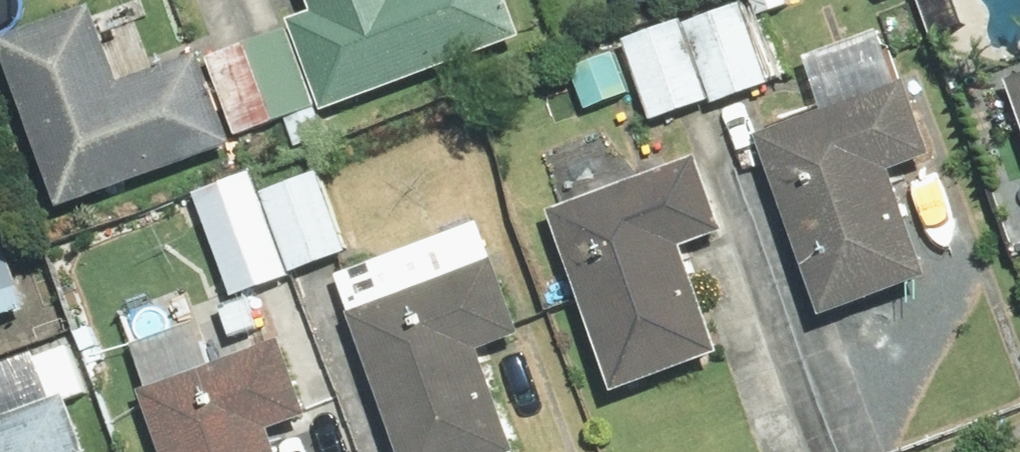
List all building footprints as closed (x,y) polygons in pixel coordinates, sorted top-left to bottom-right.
[(281,25),(311,102),(316,114),(521,35),(507,0),(300,0),(306,15),(281,25)] [(672,117),(791,78),(772,21),(743,31),(735,6),(622,43),(648,125),(630,131),(641,164),(682,150),(672,117)] [(199,57),(115,89),(85,12),(0,45),(0,74),(55,217),(234,148),(229,134),(199,57)] [(311,102),(281,25),(199,57),(229,134),(311,102)] [(1002,83),(1019,132),(1019,76),(1002,83)] [(812,316),(919,281),(883,171),(926,157),(902,86),(822,112),(752,135),(812,316)] [(313,155),(188,197),(219,291),(223,302),(216,305),(228,341),(277,324),(287,357),(317,347),(294,278),(348,261),(313,155)] [(605,396),(715,358),(678,250),(719,236),(694,162),(542,214),(605,396)] [(479,228),(334,274),(391,451),(508,451),(474,347),(513,334),(479,228)] [(19,321),(0,262),(0,327),(19,321)] [(128,345),(143,392),(135,394),(154,451),(269,451),(264,438),(306,424),(281,347),(208,371),(193,324),(128,345)] [(64,404),(91,395),(71,340),(0,366),(0,451),(81,451),(64,404)]
